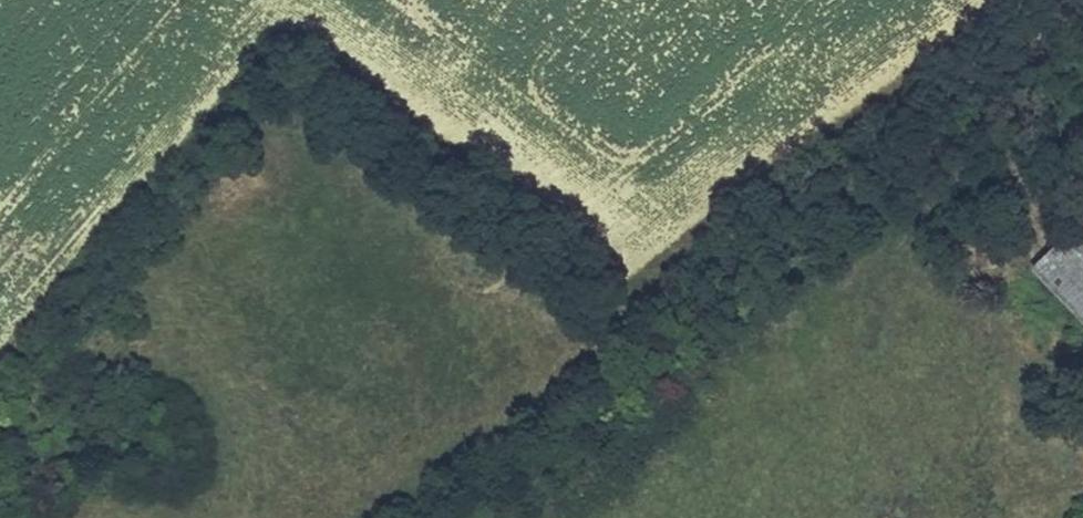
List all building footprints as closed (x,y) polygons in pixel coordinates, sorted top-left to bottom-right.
[(1032,267),(1082,317),(1082,216),(1032,267)]
